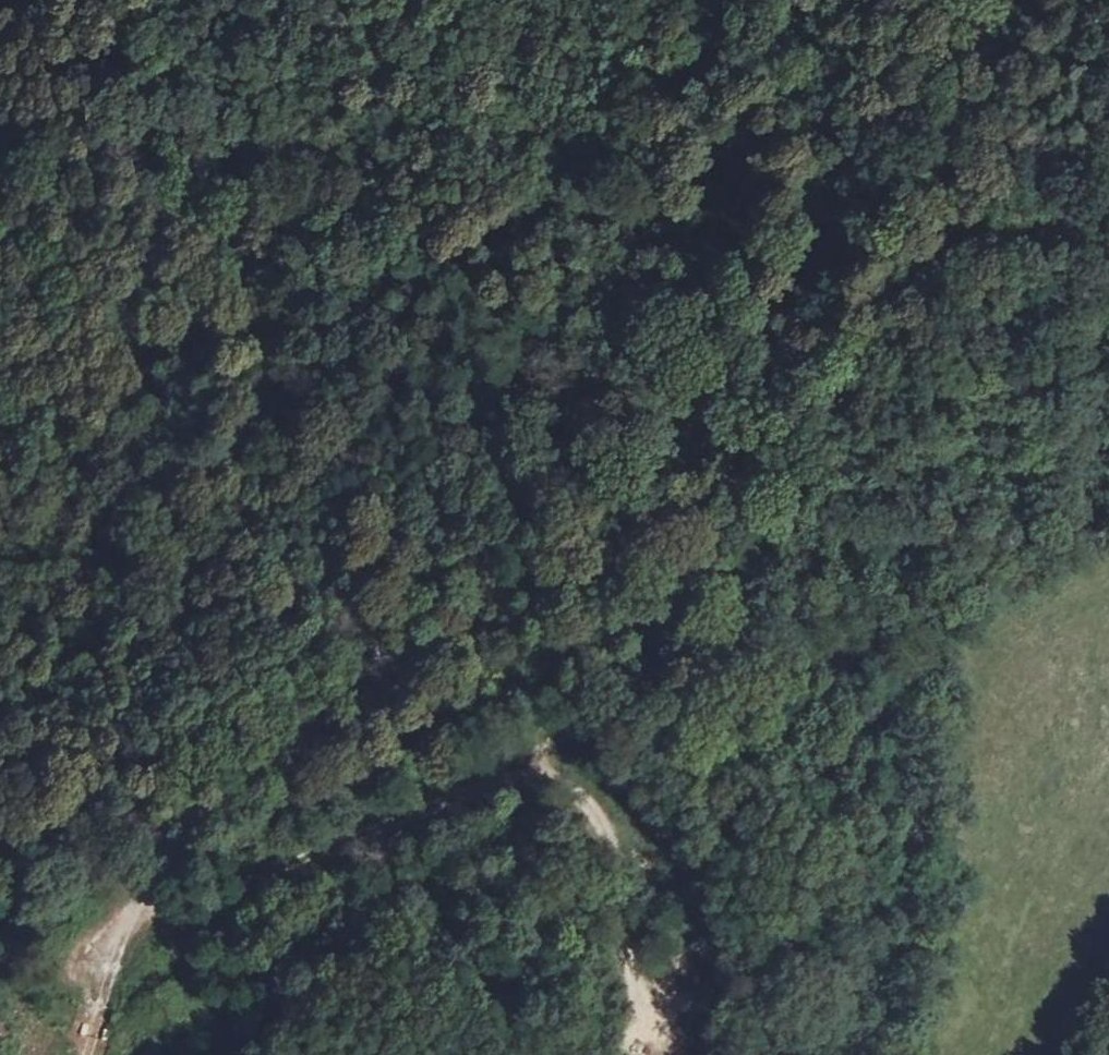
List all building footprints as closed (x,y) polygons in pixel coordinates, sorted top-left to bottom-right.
[(245,1044),(237,1054),(260,1054),(245,1044)]
